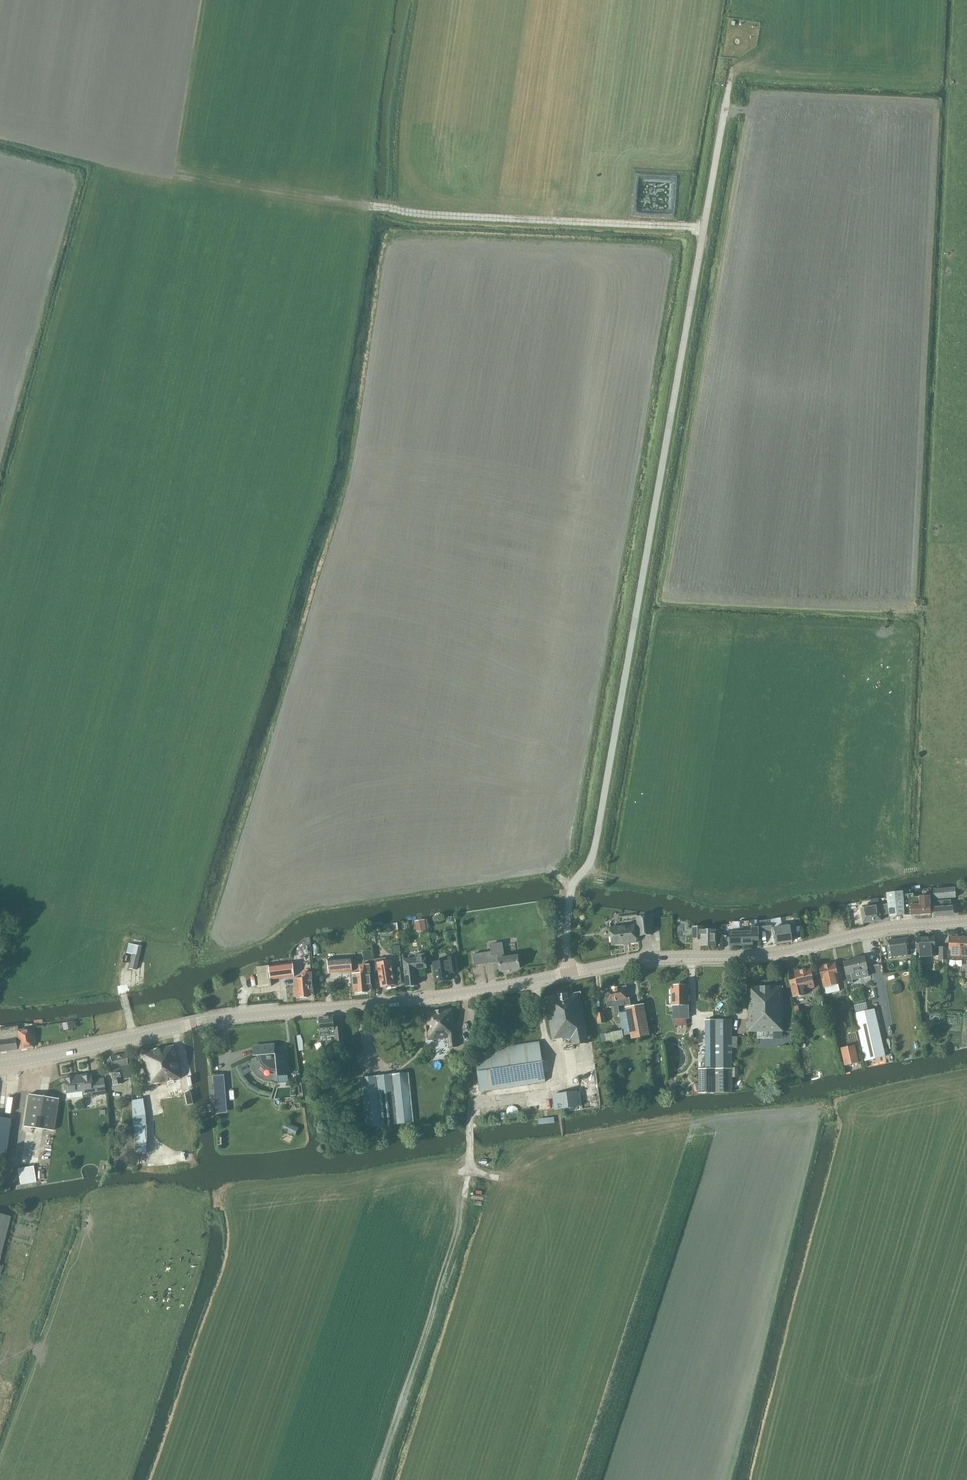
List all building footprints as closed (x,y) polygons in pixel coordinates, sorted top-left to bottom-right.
[(934,899),(955,897),(955,888),(933,890),(934,899)] [(887,893),(887,897),(888,906),(889,916),(911,915),(911,912),(915,912),(915,915),(931,914),(929,896),(914,897),(914,893),(911,894),(911,891),(887,893)] [(935,917),(953,916),(953,906),(950,907),(950,901),(934,901),(935,917)] [(880,906),(861,909),(863,922),(882,920),(881,915),(880,906)] [(650,924),(652,924),(651,916),(637,918),(638,925),(634,926),(634,925),(610,928),(612,944),(621,943),(621,944),(636,942),(635,934),(639,934),(639,936),(651,934),(650,924)] [(822,919),(823,932),(837,931),(837,918),(822,919)] [(427,920),(415,921),(417,932),(429,930),(427,920)] [(760,932),(772,930),(771,922),(759,924),(760,932)] [(752,938),(758,938),(758,925),(752,925),(752,930),(729,930),(730,946),(752,945),(752,938)] [(790,926),(788,926),(774,928),(777,944),(792,942),(790,926)] [(701,946),(716,946),(716,930),(703,930),(703,927),(693,927),(693,939),(701,939),(701,946)] [(917,957),(935,956),(934,937),(916,938),(917,957)] [(966,959),(966,938),(949,937),(948,958),(966,959)] [(889,959),(910,956),(908,938),(887,941),(889,959)] [(491,952),(474,955),(475,965),(483,964),(499,961),(500,971),(520,968),(518,956),(505,957),(504,953),(503,942),(490,944),(491,952)] [(128,969),(136,970),(141,946),(129,943),(127,952),(131,953),(128,969)] [(310,943),(310,954),(319,953),(319,943),(310,943)] [(940,960),(948,960),(947,947),(939,948),(940,960)] [(416,958),(404,959),(407,987),(417,985),(416,969),(427,968),(427,966),(432,966),(432,959),(426,959),(425,953),(415,954),(416,958)] [(434,962),(436,982),(450,980),(449,973),(459,972),(457,956),(447,958),(447,961),(434,962)] [(857,960),(843,963),(848,984),(853,983),(852,980),(869,976),(864,956),(856,958),(857,960)] [(329,973),(352,971),(351,957),(327,959),(329,973)] [(387,957),(374,957),(375,971),(378,971),(381,987),(403,982),(400,966),(388,969),(387,957)] [(294,974),(293,962),(256,966),(259,988),(272,987),(271,980),(294,977),(294,974)] [(835,963),(819,966),(824,988),(825,988),(840,985),(835,963)] [(368,991),(371,990),(370,967),(369,964),(360,965),(360,972),(352,973),(354,992),(358,991),(358,993),(368,992),(368,991)] [(792,985),(790,986),(793,998),(794,998),(806,995),(805,990),(814,988),(813,983),(813,982),(814,982),(810,968),(794,972),(796,984),(796,985),(792,985)] [(302,973),(303,978),(294,979),(295,997),(300,997),(300,999),(309,998),(309,996),(313,996),(311,973),(302,973)] [(675,987),(671,987),(671,1005),(673,1006),(674,1019),(675,1019),(687,1019),(689,1019),(689,987),(685,987),(685,985),(675,985),(675,987)] [(618,1006),(631,1004),(630,998),(628,998),(626,987),(605,990),(608,1008),(614,1007),(615,1013),(619,1012),(618,1006)] [(783,987),(748,987),(749,1032),(757,1032),(783,1032),(783,1006),(785,1006),(785,1000),(783,1000),(783,987)] [(573,1045),(589,1043),(581,992),(568,994),(566,993),(558,994),(557,996),(546,998),(546,1000),(545,1001),(545,1006),(547,1007),(552,1040),(563,1038),(564,1040),(572,1039),(573,1045)] [(849,1000),(858,999),(857,992),(848,993),(849,1000)] [(635,1039),(648,1036),(642,1004),(629,1007),(635,1039)] [(457,1047),(453,1009),(426,1012),(429,1041),(450,1038),(451,1048),(457,1047)] [(875,1009),(855,1014),(866,1061),(886,1056),(875,1009)] [(598,1024),(605,1023),(604,1012),(597,1013),(598,1024)] [(333,1016),(319,1018),(321,1037),(335,1036),(335,1042),(336,1042),(344,1041),(345,1041),(343,1027),(334,1028),(333,1016)] [(706,1069),(700,1069),(701,1093),(717,1093),(716,1020),(705,1020),(706,1069)] [(732,1020),(716,1020),(717,1093),(733,1092),(733,1077),(733,1068),(732,1020)] [(0,1052),(18,1050),(16,1037),(19,1037),(21,1049),(33,1048),(30,1028),(18,1030),(18,1026),(0,1028),(0,1050),(0,1052)] [(939,1037),(943,1034),(938,1029),(935,1033),(939,1037)] [(481,1092),(546,1082),(540,1042),(475,1053),(481,1092)] [(255,1056),(247,1057),(248,1064),(250,1069),(254,1075),(259,1079),(265,1082),(271,1083),(277,1083),(279,1075),(280,1083),(289,1082),(288,1074),(286,1054),(283,1055),(281,1051),(278,1049),(275,1048),(274,1044),(254,1046),(255,1056)] [(159,1084),(171,1081),(181,1079),(173,1045),(159,1049),(159,1047),(153,1049),(153,1050),(141,1053),(149,1084),(159,1082),(159,1084)] [(846,1066),(859,1063),(856,1046),(842,1049),(846,1066)] [(122,1079),(131,1077),(126,1053),(111,1056),(114,1073),(112,1073),(114,1084),(122,1082),(122,1079)] [(337,1067),(333,1077),(340,1080),(345,1071),(337,1067)] [(409,1073),(361,1078),(366,1128),(414,1123),(409,1073)] [(91,1074),(64,1077),(66,1094),(67,1099),(84,1097),(106,1094),(103,1078),(92,1080),(91,1074)] [(223,1075),(213,1076),(215,1104),(226,1103),(223,1075)] [(579,1082),(551,1086),(554,1108),(582,1104),(579,1082)] [(690,1082),(690,1092),(698,1091),(698,1082),(690,1082)] [(59,1099),(29,1095),(24,1127),(54,1132),(59,1099)] [(142,1099),(132,1100),(133,1126),(134,1126),(135,1154),(146,1154),(145,1118),(142,1099)] [(4,1162),(11,1119),(0,1117),(0,1161),(4,1162)] [(289,1124),(286,1130),(296,1135),(299,1129),(289,1124)] [(19,1178),(34,1179),(34,1162),(20,1162),(19,1178)] [(11,1216),(0,1213),(0,1259),(11,1216)]
